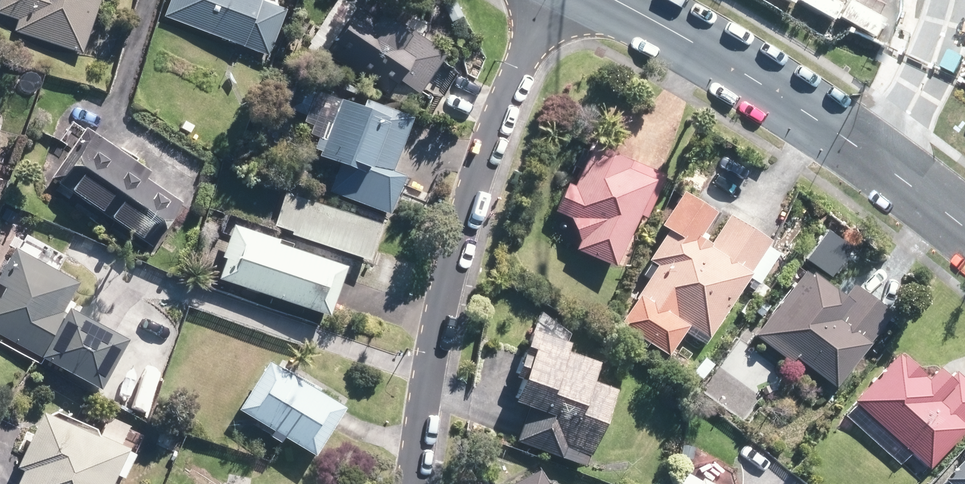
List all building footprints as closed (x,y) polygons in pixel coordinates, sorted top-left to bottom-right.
[(0,9),(0,16),(19,22),(16,34),(82,55),(100,0),(3,0),(0,9)] [(163,16),(267,56),(284,11),(257,0),(169,0),(163,16)] [(446,53),(367,7),(349,38),(405,71),(399,81),(422,94),(424,90),(442,60),(446,53)] [(393,172),(411,119),(350,98),(329,162),(346,168),(337,196),(394,216),(407,177),(393,172)] [(152,171),(88,130),(53,183),(142,241),(155,222),(169,231),(186,206),(146,180),(152,171)] [(664,173),(597,140),(576,187),(563,181),(550,208),(572,219),(578,238),(575,245),(612,263),(636,215),(642,218),(664,173)] [(708,343),(769,238),(685,189),(647,255),(656,260),(616,329),(668,360),(685,330),(708,343)] [(383,225),(284,191),(272,227),(371,260),(383,225)] [(347,264),(232,226),(215,278),(329,316),(347,264)] [(103,390),(129,341),(65,308),(77,285),(14,251),(0,277),(0,289),(2,290),(0,295),(0,336),(103,390)] [(835,383),(892,310),(855,281),(842,296),(808,269),(774,312),(770,309),(752,331),(796,365),(803,357),(835,383)] [(565,337),(535,326),(509,395),(528,402),(514,438),(584,464),(614,386),(589,376),(597,355),(563,342),(565,337)] [(844,415),(898,465),(912,451),(932,470),(964,435),(964,382),(944,363),(930,377),(903,352),(844,415)] [(343,406),(270,361),(239,412),(312,457),(343,406)] [(44,411),(20,468),(25,470),(19,483),(110,483),(114,475),(122,478),(134,449),(121,444),(130,423),(110,415),(101,436),(44,411)] [(946,479),(951,483),(964,483),(964,459),(946,479)] [(539,467),(507,483),(548,483),(539,467)] [(687,468),(678,483),(717,483),(687,468)]
